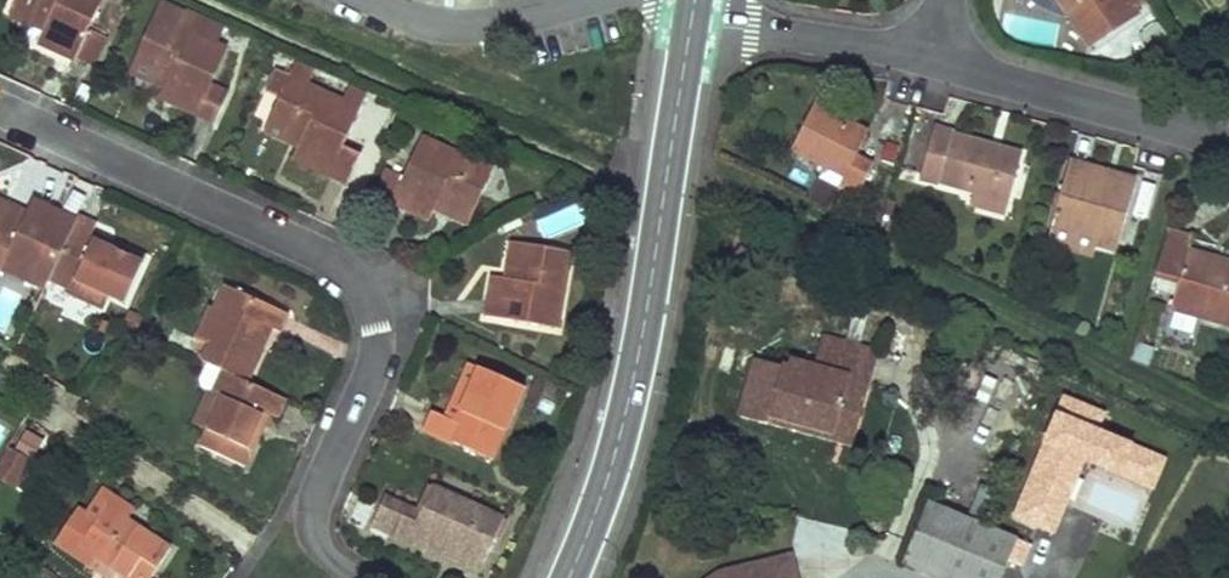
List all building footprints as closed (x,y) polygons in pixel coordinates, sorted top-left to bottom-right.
[(14,7),(49,22),(44,32),(39,43),(77,60),(78,58),(91,29),(104,0),(17,0),(14,7)] [(1063,12),(1067,10),(1091,46),(1136,16),(1132,10),(1146,0),(1055,0),(1063,12)] [(49,22),(14,7),(10,15),(44,32),(49,22)] [(180,17),(161,8),(137,60),(172,76),(167,87),(161,98),(216,124),(230,94),(212,86),(229,49),(176,25),(180,17)] [(95,67),(107,37),(91,29),(78,58),(95,67)] [(172,76),(137,60),(132,70),(167,87),(172,76)] [(315,74),(296,65),(291,78),(282,96),(271,121),(304,137),(300,147),(295,159),(349,184),(363,155),(346,147),(368,98),(351,90),(345,102),(310,87),(315,74)] [(291,78),(280,72),(271,91),(282,96),(291,78)] [(869,132),(815,104),(791,151),(844,179),(839,188),(858,197),(874,164),(857,156),(869,132)] [(304,137),(271,121),(266,132),(300,147),(304,137)] [(993,144),(935,127),(921,179),(973,193),(1009,203),(1020,159),(991,151),(993,144)] [(406,178),(390,170),(378,197),(432,221),(437,209),(472,225),(496,171),(424,139),(406,178)] [(1023,152),(993,144),(991,151),(1020,159),(1023,152)] [(1108,173),(1070,162),(1052,225),(1098,238),(1096,246),(1116,252),(1136,181),(1116,175),(1114,181),(1107,178),(1108,173)] [(830,211),(839,192),(816,182),(808,201),(830,211)] [(1148,218),(1154,186),(1136,182),(1130,215),(1148,218)] [(1003,223),(1009,203),(973,193),(967,214),(1003,223)] [(32,202),(27,213),(0,201),(0,274),(3,267),(14,242),(37,252),(55,213),(32,202)] [(127,303),(147,259),(114,244),(111,250),(91,241),(98,227),(79,218),(77,223),(55,213),(37,252),(42,254),(31,279),(47,287),(51,280),(75,292),(79,282),(127,303)] [(1098,238),(1052,225),(1050,233),(1096,246),(1098,238)] [(37,252),(14,242),(3,267),(26,277),(37,252)] [(524,244),(514,242),(507,278),(518,280),(524,244)] [(573,253),(524,244),(518,280),(507,278),(495,276),(488,316),(559,329),(573,253)] [(1218,259),(1187,251),(1185,257),(1216,266),(1218,259)] [(42,254),(37,252),(26,277),(31,279),(42,254)] [(1218,259),(1216,266),(1185,257),(1171,309),(1228,326),(1228,262),(1218,259)] [(290,313),(228,286),(216,310),(227,315),(212,345),(205,362),(225,372),(249,383),(263,349),(258,347),(268,326),(273,329),(281,332),(290,313)] [(216,310),(212,307),(198,338),(212,345),(227,315),(216,310)] [(273,329),(268,326),(258,347),(263,349),(273,329)] [(819,339),(810,369),(850,381),(861,384),(870,355),(819,339)] [(867,386),(876,356),(870,355),(861,384),(867,386)] [(785,367),(757,359),(740,418),(769,427),(771,419),(833,438),(850,381),(810,369),(786,362),(785,367)] [(481,370),(473,365),(449,417),(458,422),(481,370)] [(526,390),(481,370),(458,422),(449,417),(434,411),(426,430),(494,461),(526,390)] [(249,383),(225,372),(214,396),(224,400),(210,431),(202,448),(246,469),(261,435),(255,432),(264,412),(270,415),(279,419),(287,400),(249,383)] [(771,419),(769,427),(848,451),(867,386),(861,384),(850,381),(833,438),(771,419)] [(214,396),(210,394),(196,424),(210,431),(224,400),(214,396)] [(270,415),(264,412),(255,432),(261,435),(270,415)] [(1017,519),(1057,534),(1083,466),(1157,494),(1170,459),(1057,416),(1017,519)] [(27,429),(14,445),(33,461),(46,444),(27,429)] [(33,463),(10,449),(0,466),(0,475),(19,486),(33,463)] [(109,506),(128,519),(136,507),(104,485),(87,510),(79,505),(56,543),(75,556),(82,545),(109,506)] [(422,516),(385,499),(372,526),(481,573),(506,518),(435,487),(422,516)] [(930,503),(904,565),(935,577),(1003,577),(1019,540),(930,503)] [(109,506),(82,545),(130,577),(129,577),(153,577),(173,548),(128,519),(109,506)] [(82,545),(75,556),(109,577),(129,577),(130,577),(82,545)] [(790,558),(720,575),(716,577),(795,577),(790,558)] [(1084,570),(1080,577),(1104,577),(1084,570)]
